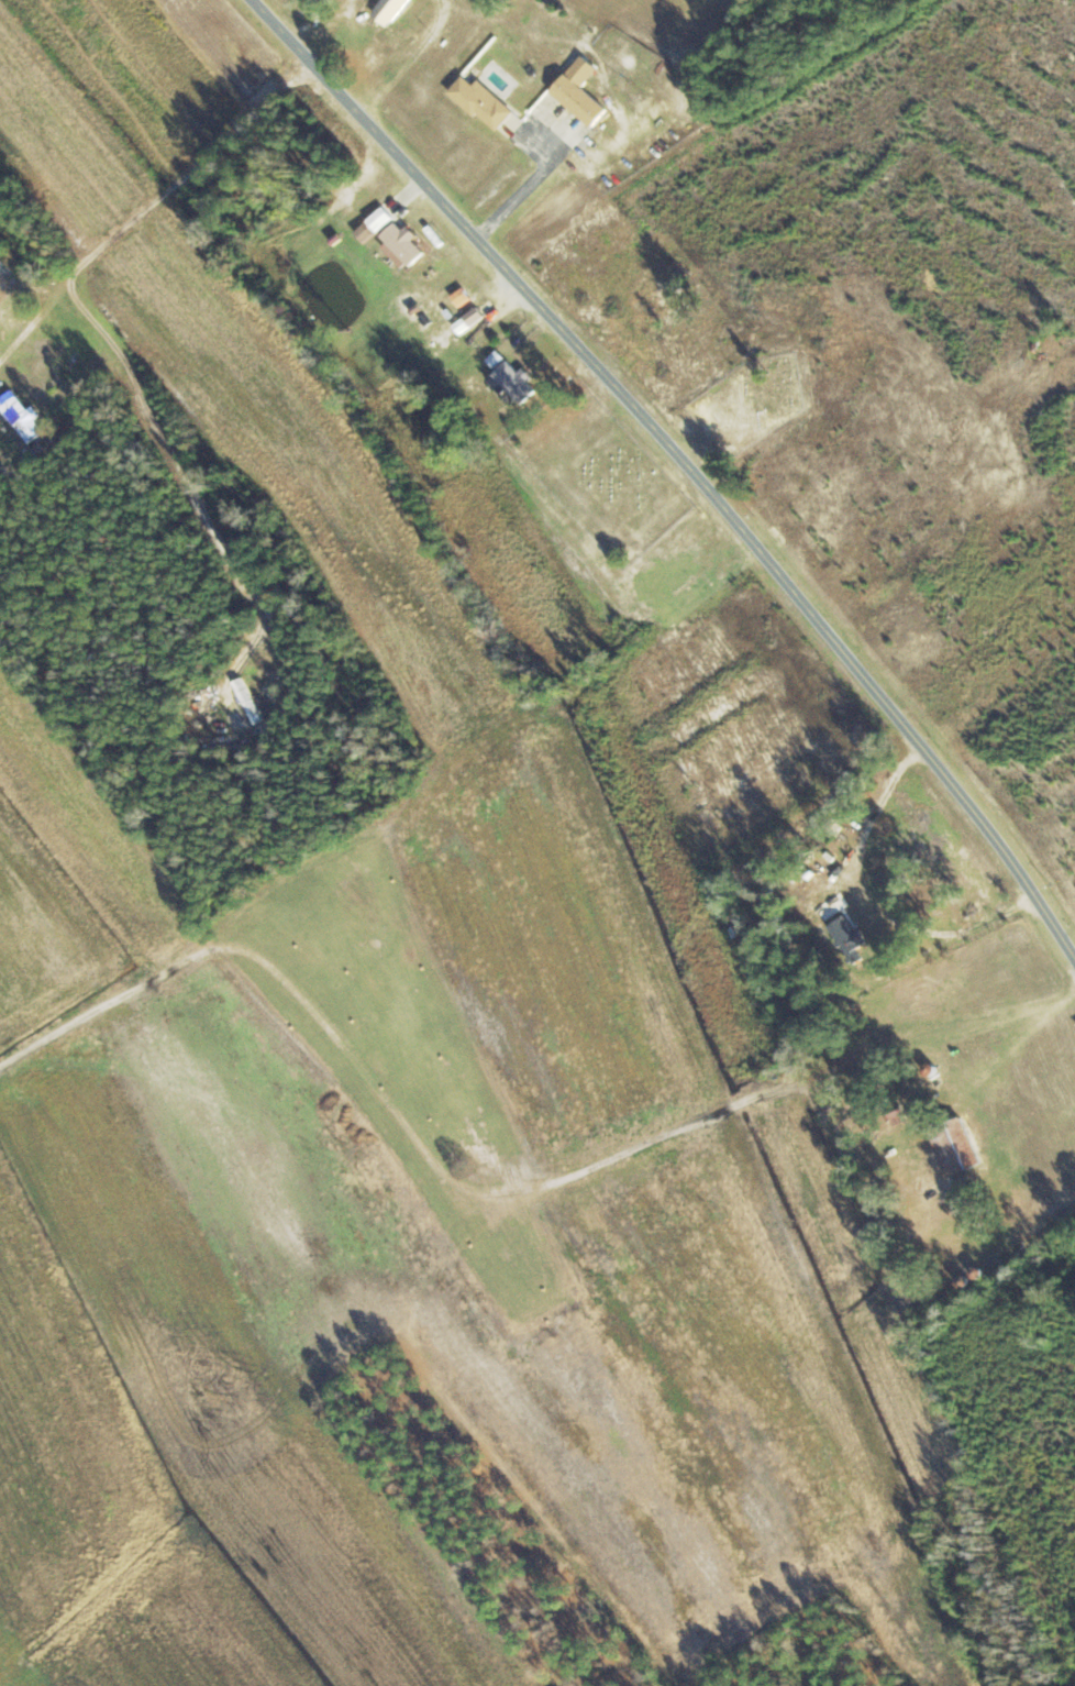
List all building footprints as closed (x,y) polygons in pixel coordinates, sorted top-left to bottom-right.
[(406,0),(381,0),(370,16),(387,28),(406,0)] [(606,110),(580,87),(596,69),(580,55),(549,91),(590,127),(606,110)] [(512,112),(477,79),(471,84),(462,76),(448,90),(493,133),(512,112)] [(377,234),(393,219),(382,207),(366,221),(377,234)] [(380,235),(405,265),(423,250),(404,228),(401,230),(394,222),(380,235)] [(461,336),(482,316),(474,308),(453,327),(461,336)] [(537,391),(521,369),(516,373),(498,349),(486,359),(495,372),(493,373),(517,406),(537,391)] [(27,443),(42,432),(10,391),(0,398),(0,409),(27,443)] [(234,680),(250,725),(259,722),(243,677),(234,680)] [(826,928),(848,957),(866,944),(844,915),(826,928)] [(946,1179),(980,1165),(961,1117),(927,1131),(946,1179)]
